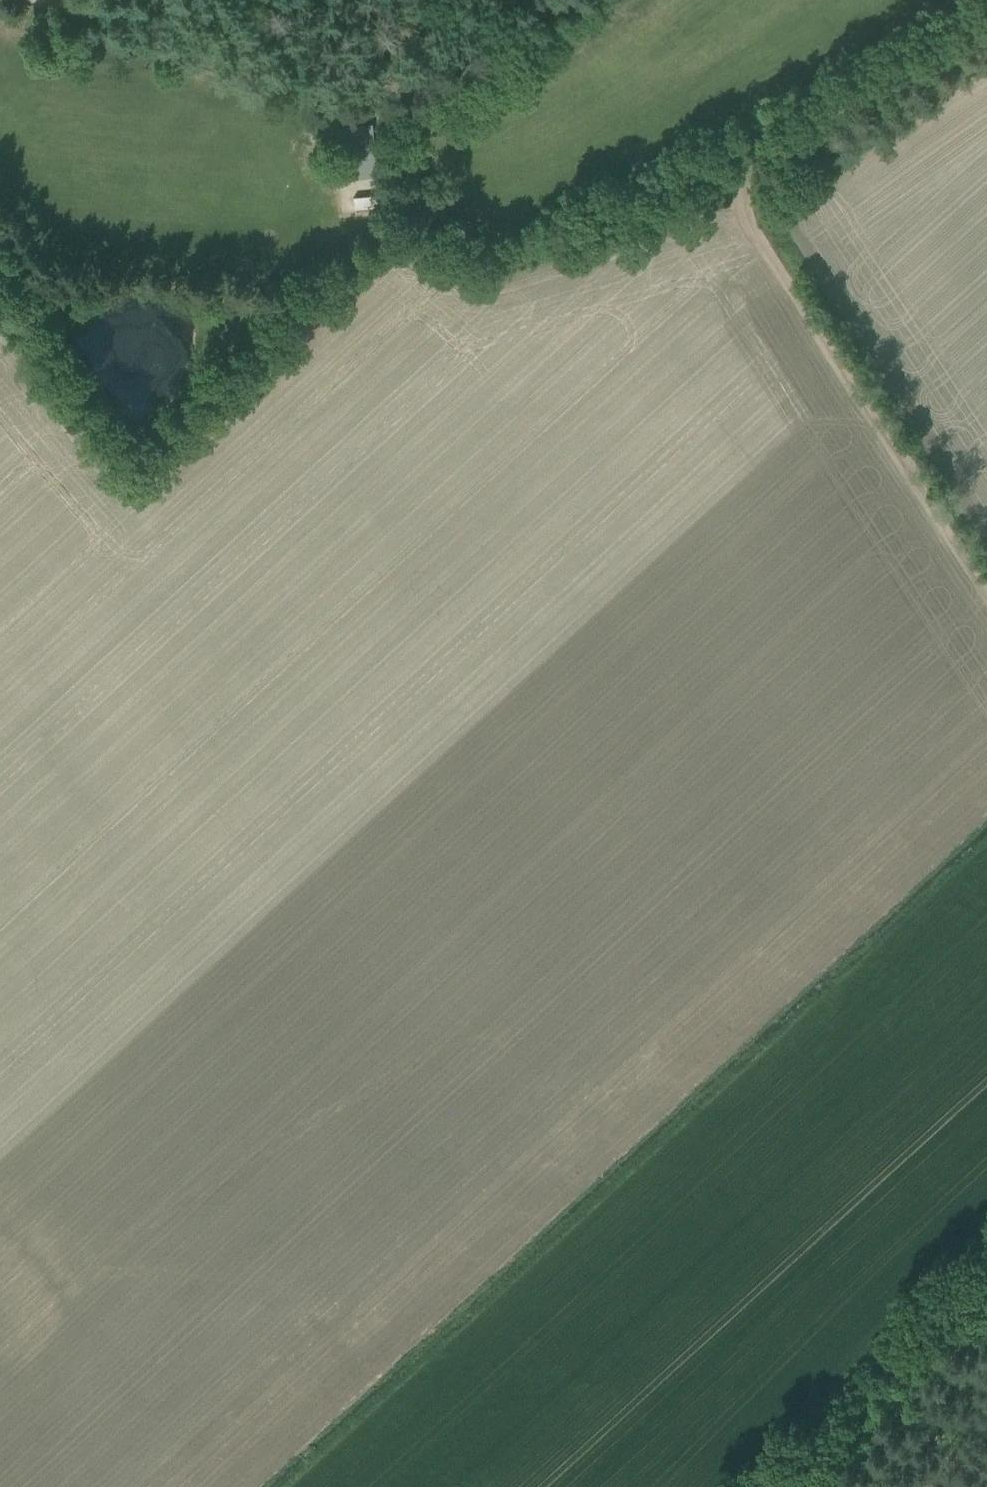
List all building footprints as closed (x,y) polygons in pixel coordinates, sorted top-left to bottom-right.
[(336,130),(340,181),(375,177),(371,134),(358,135),(358,128),(336,130)] [(352,197),(353,208),(378,206),(377,194),(352,197)]
